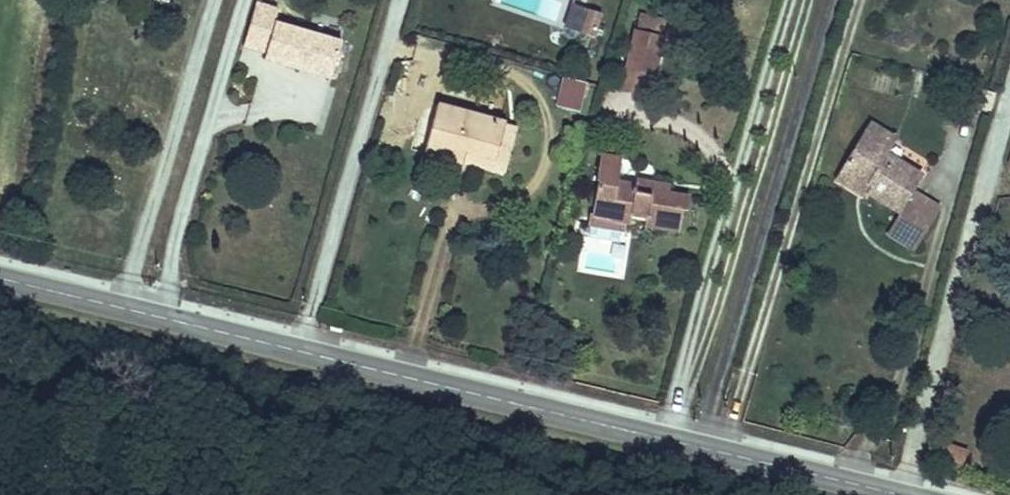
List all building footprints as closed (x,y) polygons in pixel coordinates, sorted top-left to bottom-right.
[(287,14),(254,4),(242,41),(241,45),(275,55),(284,25),(287,14)] [(595,39),(601,15),(586,10),(579,35),(595,39)] [(634,27),(662,33),(665,19),(637,13),(634,27)] [(284,25),(275,55),(273,63),(319,77),(321,72),(330,75),(329,80),(336,82),(348,44),(284,25)] [(656,70),(663,36),(636,31),(629,64),(656,70)] [(644,92),(649,73),(624,67),(620,87),(644,92)] [(588,85),(563,80),(558,106),(583,111),(588,85)] [(436,104),(421,101),(409,149),(423,152),(436,104)] [(506,123),(436,104),(423,152),(464,163),(467,153),(496,160),(506,123)] [(516,126),(506,123),(496,160),(467,153),(464,163),(503,174),(516,126)] [(891,141),(866,125),(836,174),(863,190),(862,193),(899,215),(885,240),(909,253),(936,210),(910,193),(918,179),(882,157),(891,141)] [(626,157),(628,147),(605,144),(604,155),(626,157)] [(626,157),(604,155),(596,216),(634,220),(635,210),(651,212),(650,222),(683,226),(686,204),(691,204),(693,191),(673,188),(674,179),(657,177),(656,182),(623,178),(626,157)] [(863,190),(836,174),(830,183),(858,200),(862,193),(863,190)] [(634,220),(596,216),(595,223),(633,228),(634,220)] [(963,456),(934,448),(929,467),(958,475),(963,456)]
